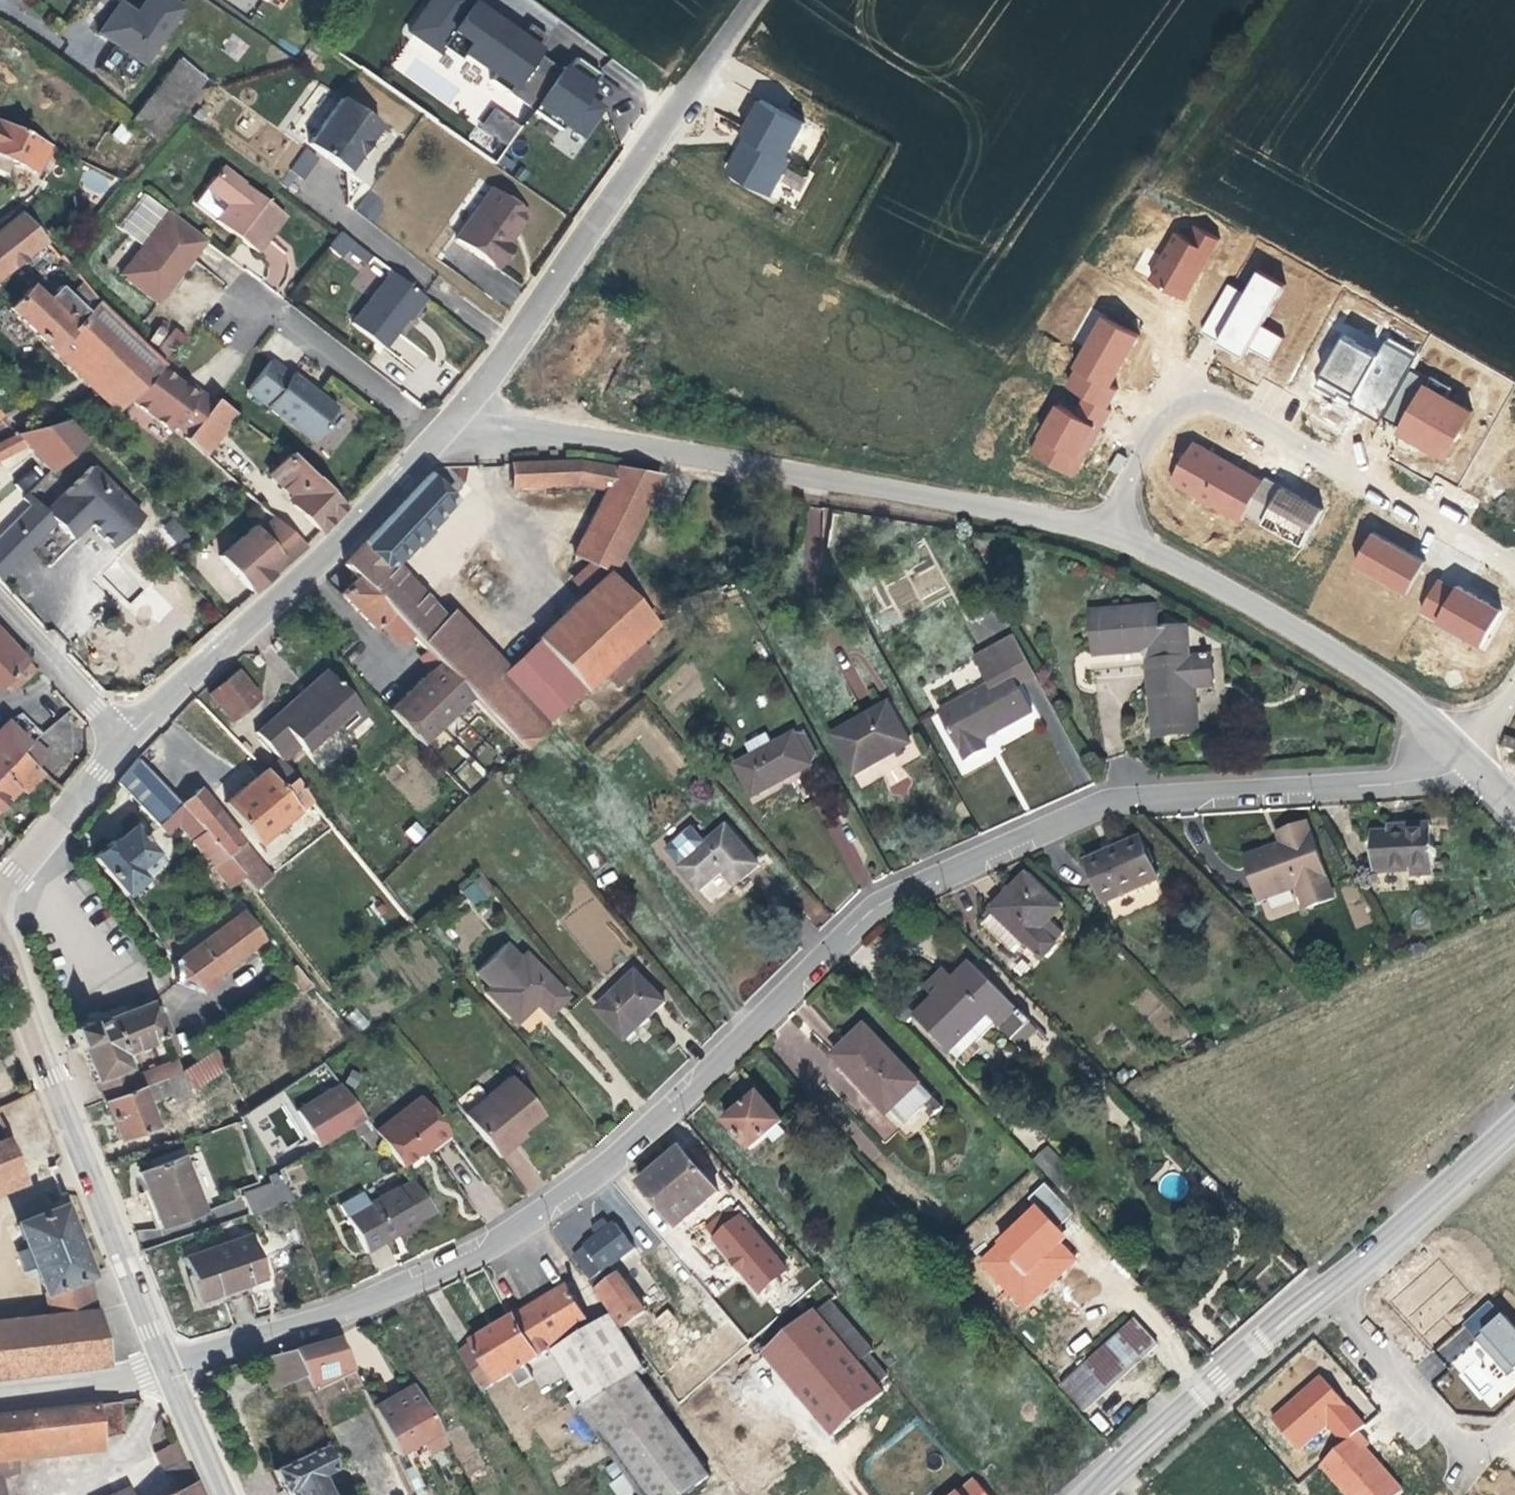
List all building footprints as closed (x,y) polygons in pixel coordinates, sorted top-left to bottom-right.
[(172,0),(147,0),(138,14),(121,4),(110,19),(100,34),(146,67),(184,9),(172,0)] [(550,44),(483,0),(429,0),(408,31),(439,52),(454,30),(472,42),(465,53),(520,90),(550,44)] [(177,59),(130,121),(155,140),(204,79),(177,59)] [(336,100),(302,146),(321,160),(340,174),(374,129),(336,100)] [(805,125),(761,100),(741,133),(746,136),(725,173),(770,199),(791,164),(785,161),(805,125)] [(493,105),(479,126),(507,146),(522,125),(493,105)] [(3,156),(0,162),(0,169),(4,171),(11,175),(18,163),(37,172),(51,145),(0,120),(0,154),(3,156)] [(88,163),(76,184),(102,199),(114,178),(88,163)] [(284,217),(221,168),(205,188),(194,203),(216,220),(215,221),(256,253),(268,238),(266,236),(271,230),(273,231),(284,217)] [(528,214),(495,188),(457,237),(497,268),(513,247),(506,242),(515,231),(528,214)] [(179,274),(206,241),(168,211),(167,213),(143,194),(116,228),(141,247),(118,276),(156,305),(172,284),(171,282),(178,273),(179,274)] [(0,232),(0,276),(44,241),(21,215),(0,232)] [(1182,301),(1218,240),(1182,219),(1146,280),(1182,301)] [(340,231),(329,247),(361,270),(372,254),(340,231)] [(422,295),(390,270),(350,323),(382,348),(403,320),(422,295)] [(1243,292),(1224,283),(1199,334),(1243,355),(1245,349),(1271,361),(1283,337),(1262,327),(1282,285),(1252,271),(1243,292)] [(179,274),(178,273),(171,282),(172,284),(175,280),(179,274)] [(160,369),(165,365),(99,302),(83,281),(69,295),(59,286),(45,301),(30,287),(9,309),(34,332),(117,412),(129,400),(160,369)] [(1058,396),(1055,394),(1026,457),(1075,480),(1116,390),(1112,389),(1137,334),(1095,315),(1058,396)] [(165,320),(149,340),(170,358),(187,339),(165,320)] [(1339,333),(1314,388),(1383,419),(1413,351),(1384,338),(1379,350),(1339,333)] [(289,377),(269,361),(246,391),(312,443),(327,424),(323,422),(334,409),(315,394),(313,396),(302,387),(304,385),(291,374),(289,377)] [(186,436),(212,402),(198,391),(195,395),(180,384),(160,369),(129,400),(169,432),(173,426),(186,436)] [(184,380),(180,384),(195,395),(198,391),(189,384),(184,380)] [(315,394),(304,385),(302,387),(313,396),(315,394)] [(1448,462),(1470,407),(1415,386),(1394,440),(1448,462)] [(186,436),(184,439),(204,456),(235,414),(214,399),(212,402),(186,436)] [(334,409),(323,422),(327,424),(337,411),(334,409)] [(65,422),(15,434),(25,445),(48,471),(82,442),(65,422)] [(15,434),(0,442),(10,453),(25,445),(15,434)] [(1297,552),(1320,510),(1190,439),(1167,481),(1297,552)] [(10,453),(0,442),(0,459),(10,453)] [(288,454),(268,476),(290,496),(286,500),(320,533),(333,519),(345,507),(344,506),(288,454)] [(576,480),(577,462),(511,465),(511,487),(533,486),(533,481),(576,480)] [(620,556),(661,477),(616,468),(577,462),(576,480),(533,481),(533,486),(578,484),(605,490),(573,556),(610,575),(620,556)] [(53,523),(70,539),(86,523),(111,548),(141,517),(89,465),(44,510),(33,500),(28,505),(29,506),(27,507),(0,535),(0,577),(53,523)] [(519,748),(541,726),(387,565),(392,561),(397,555),(411,541),(416,546),(429,533),(423,528),(437,512),(450,498),(426,476),(343,563),(356,577),(412,635),(429,654),(438,663),(471,697),(519,748)] [(28,505),(27,499),(33,500),(26,494),(21,499),(28,505)] [(437,512),(423,528),(429,533),(443,518),(437,512)] [(284,563),(304,545),(272,516),(256,530),(252,525),(217,556),(251,593),(271,575),(267,570),(280,558),(284,563)] [(154,529),(166,549),(188,537),(176,517),(154,529)] [(1404,595),(1423,560),(1369,531),(1350,566),(1404,595)] [(416,546),(411,541),(397,555),(403,560),(416,546)] [(280,558),(267,570),(271,575),(277,570),(284,563),(280,558)] [(387,565),(541,726),(554,715),(507,666),(453,610),(446,617),(392,561),(387,565)] [(507,666),(554,715),(601,674),(638,640),(655,626),(606,574),(566,610),(507,666)] [(1416,612),(1479,648),(1500,611),(1438,576),(1416,612)] [(399,647),(412,635),(356,577),(339,594),(372,628),(377,624),(399,647)] [(153,627),(172,607),(149,585),(130,605),(153,627)] [(692,598),(677,603),(681,614),(696,609),(692,598)] [(1158,602),(1095,604),(1096,644),(1143,643),(1150,654),(1150,655),(1148,655),(1151,727),(1162,726),(1190,725),(1189,679),(1208,678),(1208,652),(1187,653),(1185,623),(1158,623),(1158,602)] [(8,675),(18,685),(34,671),(0,635),(0,683),(8,675)] [(998,648),(1019,688),(1039,677),(1016,638),(998,648)] [(652,656),(638,640),(601,674),(615,689),(652,656)] [(975,660),(990,688),(942,714),(967,761),(977,756),(988,750),(984,742),(1034,715),(1019,688),(998,648),(975,660)] [(409,692),(389,711),(420,746),(471,697),(438,663),(429,654),(422,661),(430,670),(409,692)] [(259,697),(236,670),(205,695),(229,723),(259,697)] [(302,752),(336,722),(344,732),(364,714),(324,671),(305,689),(310,694),(302,701),(278,723),(294,741),(302,752)] [(272,717),(278,723),(302,701),(310,694),(305,689),(272,717)] [(898,734),(904,731),(890,705),(833,736),(856,776),(900,751),(906,748),(898,734)] [(276,757),(294,741),(278,723),(272,717),(254,732),(276,757)] [(20,752),(28,744),(5,724),(0,729),(0,772),(20,752)] [(912,744),(904,731),(898,734),(906,748),(912,744)] [(784,781),(812,766),(795,735),(737,766),(753,798),(784,781)] [(8,801),(19,790),(26,796),(46,776),(20,752),(0,772),(0,809),(8,801)] [(257,843),(310,801),(292,779),(279,789),(255,761),(247,768),(256,779),(239,792),(225,803),(257,843)] [(123,788),(132,798),(155,777),(145,768),(123,788)] [(175,812),(182,805),(181,804),(155,777),(132,798),(158,827),(175,812)] [(199,790),(181,804),(182,805),(202,830),(223,856),(242,842),(199,790)] [(182,805),(175,812),(195,836),(202,830),(182,805)] [(415,844),(427,833),(415,821),(403,832),(415,844)] [(1299,889),(1305,908),(1334,899),(1308,824),(1279,835),(1282,845),(1245,858),(1261,902),(1299,889)] [(105,872),(124,894),(143,878),(135,869),(153,853),(132,827),(114,843),(112,840),(93,857),(105,872)] [(1387,834),(1371,835),(1373,873),(1411,871),(1410,867),(1433,866),(1431,827),(1398,828),(1398,834),(1387,834)] [(727,828),(680,869),(699,891),(724,871),(737,885),(743,880),(759,866),(727,828)] [(223,856),(202,830),(195,836),(189,841),(228,887),(240,877),(223,856)] [(1116,850),(1087,862),(1105,903),(1158,881),(1140,840),(1116,850)] [(271,878),(242,842),(223,856),(240,877),(253,892),(271,878)] [(1433,866),(1410,867),(1411,871),(1411,876),(1434,875),(1433,866)] [(461,891),(475,906),(494,889),(480,874),(461,891)] [(1062,911),(1027,877),(1009,896),(994,911),(997,914),(1030,945),(1044,959),(1057,947),(1055,945),(1064,936),(1050,922),(1062,911)] [(239,912),(194,946),(215,975),(261,941),(239,912)] [(1030,945),(997,914),(986,926),(1019,957),(1030,945)] [(150,928),(144,919),(143,920),(136,925),(142,933),(149,929),(150,928)] [(545,1016),(564,996),(521,953),(517,958),(505,945),(475,972),(488,986),(482,991),(514,1023),(534,1005),(545,1016)] [(215,975),(194,946),(172,962),(173,983),(192,992),(215,975)] [(1037,1030),(972,965),(956,980),(949,987),(941,979),(927,993),(935,1001),(916,1019),(950,1054),(951,1053),(988,1017),(996,1025),(1018,1047),(1037,1030)] [(636,973),(598,1010),(627,1040),(644,1024),(665,1003),(636,973)] [(948,973),(941,979),(949,987),(956,980),(948,973)] [(899,1000),(889,1010),(904,1026),(914,1016),(899,1000)] [(157,1017),(150,1002),(107,1019),(88,1027),(87,1023),(69,1030),(76,1049),(81,1047),(102,1101),(137,1087),(132,1075),(124,1053),(149,1043),(149,1041),(164,1034),(163,1033),(166,1032),(159,1016),(157,1017)] [(996,1025),(988,1017),(951,1053),(965,1066),(982,1050),(976,1045),(996,1025)] [(921,1084),(865,1027),(847,1045),(834,1057),(890,1115),(891,1113),(920,1085),(921,1084)] [(137,1087),(102,1101),(110,1120),(117,1140),(153,1126),(145,1103),(167,1094),(175,1101),(191,1095),(191,1090),(225,1069),(212,1049),(179,1071),(137,1087)] [(132,1075),(137,1087),(179,1071),(174,1059),(132,1075)] [(475,1085),(451,1105),(494,1158),(513,1144),(510,1141),(524,1130),(541,1117),(508,1077),(485,1096),(475,1085)] [(337,1085),(296,1109),(304,1127),(314,1149),(359,1122),(337,1085)] [(920,1085),(891,1113),(905,1128),(934,1100),(920,1085)] [(782,1124),(758,1095),(739,1111),(726,1122),(750,1151),(782,1124)] [(371,1133),(398,1169),(426,1147),(428,1149),(447,1135),(418,1098),(371,1133)] [(359,1122),(346,1131),(352,1138),(355,1136),(366,1149),(375,1142),(359,1122)] [(19,1171),(6,1138),(4,1139),(0,1141),(0,1178),(19,1171)] [(1032,1161),(1060,1186),(1074,1170),(1045,1145),(1032,1161)] [(656,1170),(640,1184),(677,1229),(719,1193),(681,1149),(656,1170)] [(202,1212),(181,1158),(138,1174),(146,1193),(160,1228),(202,1212)] [(19,1171),(0,1178),(0,1194),(25,1184),(19,1171)] [(247,1215),(289,1200),(282,1181),(241,1196),(247,1215)] [(430,1212),(407,1181),(364,1203),(358,1192),(335,1205),(360,1251),(387,1236),(430,1212)] [(1187,1196),(1174,1188),(1168,1199),(1181,1207),(1187,1196)] [(1026,1312),(1076,1256),(1060,1241),(1067,1234),(1030,1201),(973,1265),(1026,1312)] [(42,1290),(86,1274),(61,1208),(18,1224),(27,1248),(16,1253),(22,1266),(27,1279),(37,1276),(42,1290)] [(787,1272),(741,1219),(716,1241),(761,1294),(787,1272)] [(595,1240),(575,1256),(594,1281),(636,1248),(617,1224),(595,1240)] [(248,1235),(178,1259),(193,1303),(236,1288),(263,1278),(248,1235)] [(597,1291),(626,1330),(655,1307),(627,1269),(597,1291)] [(93,1311),(86,1274),(42,1290),(48,1317),(93,1311)] [(567,1287),(591,1327),(553,1349),(586,1403),(584,1413),(644,1494),(684,1494),(710,1476),(636,1375),(643,1369),(610,1315),(611,1314),(585,1276),(567,1287)] [(591,1327),(567,1287),(511,1321),(474,1343),(498,1383),(510,1375),(518,1389),(533,1380),(525,1366),(553,1349),(591,1327)] [(1491,1408),(1514,1385),(1514,1329),(1488,1300),(1435,1349),(1491,1408)] [(830,1303),(817,1315),(859,1365),(869,1356),(873,1353),(830,1303)] [(103,1364),(93,1311),(48,1317),(0,1322),(0,1376),(103,1364)] [(1146,1312),(1087,1366),(1107,1388),(1167,1334),(1146,1312)] [(859,1365),(817,1315),(767,1357),(834,1436),(883,1394),(877,1387),(859,1365)] [(336,1338),(290,1350),(302,1376),(293,1380),(299,1394),(309,1390),(352,1372),(336,1338)] [(498,1383),(474,1343),(459,1352),(483,1391),(498,1383)] [(290,1350),(256,1359),(270,1390),(293,1380),(302,1376),(290,1350)] [(859,1365),(877,1387),(888,1378),(869,1356),(859,1365)] [(1362,1423),(1320,1373),(1268,1416),(1296,1451),(1326,1426),(1339,1442),(1316,1462),(1343,1494),(1397,1494),(1404,1489),(1355,1430),(1362,1423)] [(393,1396),(371,1409),(395,1457),(419,1444),(426,1456),(444,1446),(411,1387),(393,1396)] [(0,1414),(0,1474),(17,1471),(16,1460),(15,1448),(96,1438),(120,1435),(116,1403),(92,1404),(0,1414)] [(96,1438),(15,1448),(16,1460),(97,1450),(96,1438)] [(193,1483),(175,1442),(153,1452),(162,1473),(173,1469),(181,1488),(193,1483)] [(272,1470),(281,1490),(288,1487),(292,1494),(326,1494),(315,1474),(328,1467),(318,1448),(272,1470)] [(616,1494),(632,1494),(635,1493),(623,1474),(609,1483),(616,1494)] [(972,1475),(946,1494),(988,1494),(972,1475)] [(193,1483),(181,1488),(165,1494),(199,1494),(193,1483)] [(288,1487),(281,1490),(283,1494),(292,1494),(288,1487)]
